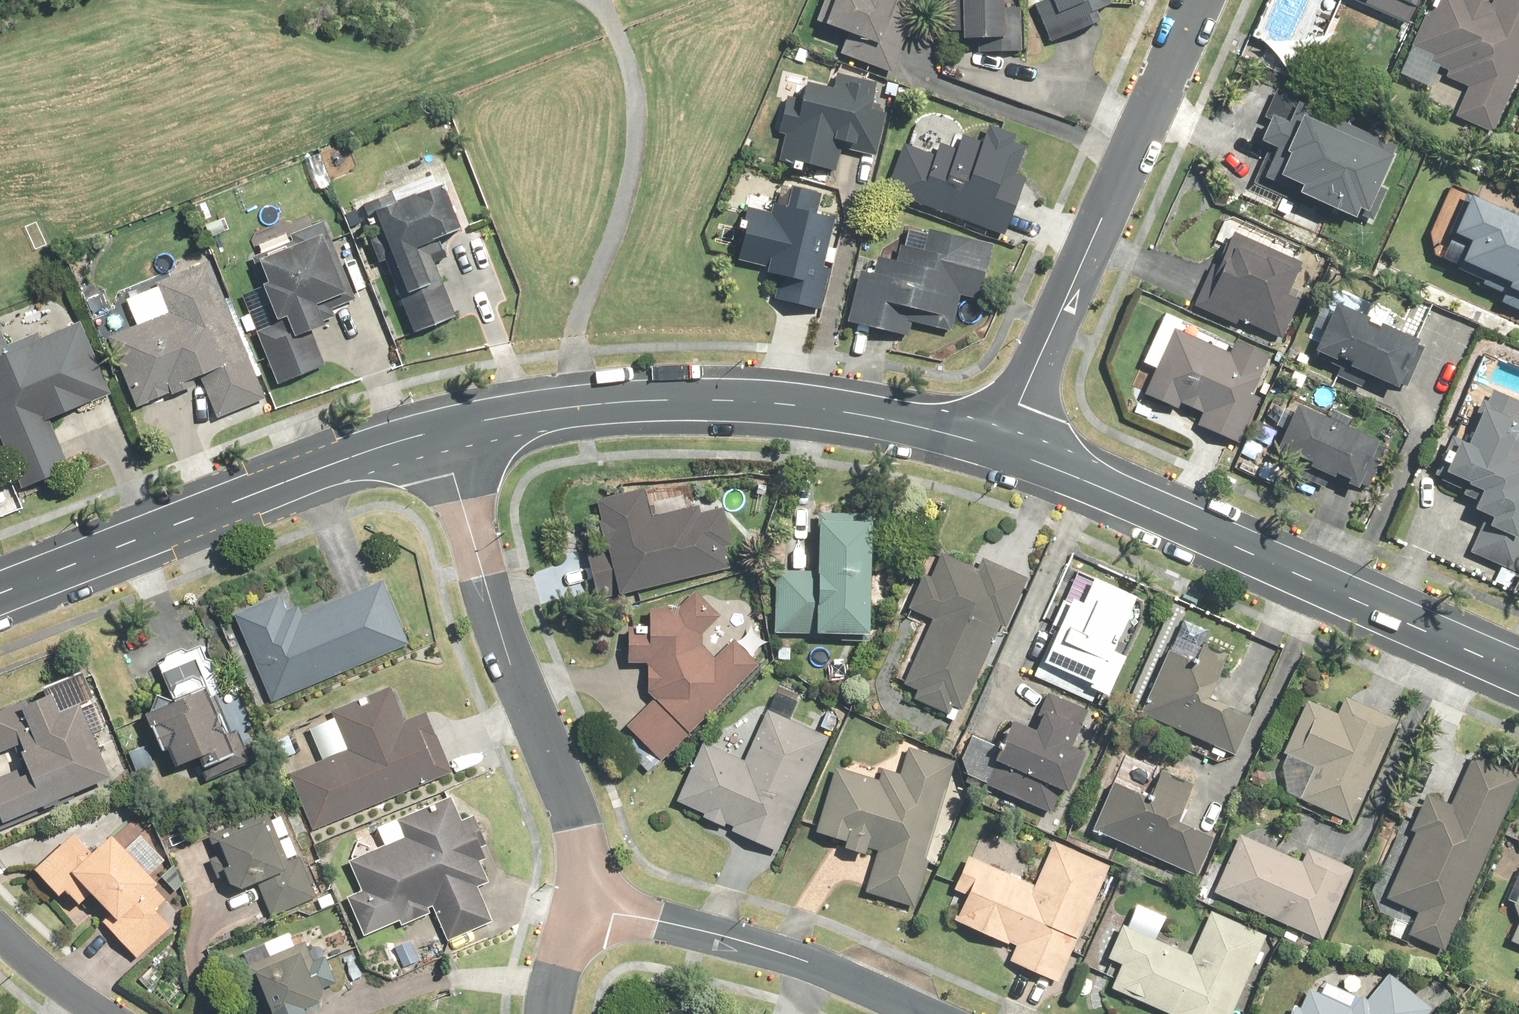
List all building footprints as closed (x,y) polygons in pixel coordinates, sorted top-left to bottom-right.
[(817,28),(836,35),(829,54),(892,76),(919,0),(827,0),(817,28)] [(955,44),(970,43),(971,54),(1020,52),(1018,12),(999,13),(998,0),(952,0),(955,44)] [(1068,24),(1109,5),(1107,0),(1057,0),(1068,24)] [(1410,9),(1414,0),(1388,0),(1410,9)] [(1479,0),(1434,0),(1412,49),(1431,57),(1427,66),(1446,73),(1443,80),(1468,90),(1455,120),(1492,136),(1518,74),(1518,0),(1497,0),(1494,6),(1479,0)] [(789,128),(781,160),(834,173),(838,155),(878,165),(892,109),(872,104),(878,82),(834,71),(829,88),(800,81),(796,97),(787,95),(780,125),(789,128)] [(1394,145),(1275,94),(1254,142),(1278,153),(1268,176),(1363,216),(1394,145)] [(905,155),(890,188),(1001,237),(1026,181),(1011,174),(1023,146),(989,132),(983,146),(967,139),(958,159),(939,151),(932,167),(905,155)] [(359,205),(413,334),(453,317),(429,256),(442,250),(435,236),(456,227),(436,182),(392,201),(388,192),(359,205)] [(745,208),(733,258),(759,264),(756,275),(775,279),(770,299),(814,309),(824,270),(817,268),(829,218),(813,214),(818,192),(789,185),(782,217),(745,208)] [(1461,194),(1444,234),(1461,241),(1452,263),(1518,291),(1518,218),(1461,194)] [(356,299),(321,219),(288,234),(290,240),(251,256),(262,282),(255,284),(272,324),(252,332),(275,385),(323,364),(308,330),(320,325),(319,323),(334,317),(330,310),(356,299)] [(871,277),(855,273),(842,322),(910,338),(913,326),(948,334),(957,298),(973,302),(987,244),(926,229),(921,248),(900,243),(895,263),(876,258),(871,277)] [(1223,234),(1194,309),(1283,344),(1299,303),(1282,297),(1296,262),(1223,234)] [(213,417),(263,398),(209,260),(154,282),(155,286),(124,298),(135,325),(106,337),(134,408),(194,384),(192,379),(198,377),(213,417)] [(1329,311),(1313,350),(1402,387),(1418,347),(1329,311)] [(18,489),(69,469),(49,419),(110,395),(80,322),(38,339),(36,333),(5,345),(0,333),(0,445),(18,489)] [(1170,334),(1144,396),(1193,417),(1189,428),(1236,448),(1257,398),(1245,393),(1261,356),(1233,345),(1228,358),(1170,334)] [(1432,476),(1473,492),(1466,510),(1482,517),(1469,551),(1515,569),(1518,559),(1518,422),(1508,418),(1514,401),(1479,387),(1458,439),(1448,435),(1432,476)] [(1290,408),(1271,453),(1367,492),(1385,448),(1290,408)] [(641,488),(594,499),(606,550),(586,555),(594,588),(613,583),(616,597),(724,571),(718,544),(727,542),(717,500),(648,516),(641,488)] [(773,569),(771,633),(867,635),(870,514),(813,513),(812,570),(773,569)] [(1023,577),(976,557),(970,570),(937,556),(927,578),(918,574),(903,608),(929,620),(902,682),(912,687),(907,699),(961,722),(1023,577)] [(232,615),(269,702),(407,645),(380,581),(300,614),(296,605),(284,610),(278,596),(232,615)] [(674,609),(645,608),(645,627),(624,627),(622,662),(644,663),(644,682),(650,696),(620,726),(658,764),(758,665),(732,639),(711,660),(696,645),(722,619),(694,590),(674,609)] [(1088,606),(1064,597),(1032,677),(1098,703),(1117,654),(1106,650),(1120,613),(1090,601),(1088,606)] [(1212,634),(1183,620),(1137,715),(1230,759),(1251,716),(1206,695),(1224,659),(1204,649),(1212,634)] [(169,698),(138,712),(154,749),(161,745),(170,765),(192,756),(203,780),(249,760),(197,642),(154,661),(169,698)] [(73,799),(70,792),(105,778),(76,709),(93,702),(80,672),(38,689),(41,695),(25,701),(24,700),(1,710),(16,746),(18,750),(14,752),(20,767),(0,775),(0,830),(73,799)] [(287,774),(311,831),(449,773),(424,712),(402,721),(388,686),(328,711),(331,717),(306,727),(320,760),(287,774)] [(740,761),(701,743),(674,801),(700,813),(698,819),(773,854),(827,738),(788,720),(796,702),(773,691),(740,761)] [(1003,724),(988,761),(1027,776),(1016,803),(1052,817),(1093,711),(1043,691),(1026,733),(1003,724)] [(1335,717),(1301,703),(1267,791),(1355,825),(1396,718),(1343,697),(1335,717)] [(873,783),(833,770),(813,834),(842,842),(840,849),(861,855),(863,847),(876,851),(864,891),(911,905),(955,761),(906,747),(897,777),(877,771),(873,783)] [(1474,755),(1469,753),(1446,805),(1423,795),(1408,830),(1414,832),(1384,900),(1413,913),(1404,934),(1443,951),(1518,778),(1518,775),(1474,755)] [(1145,799),(1109,784),(1088,833),(1192,878),(1210,837),(1172,821),(1190,779),(1160,765),(1145,799)] [(447,797),(393,819),(401,838),(345,861),(358,891),(344,897),(361,937),(397,922),(399,927),(429,914),(427,908),(431,907),(446,942),(491,923),(476,887),(487,883),(478,861),(482,859),(478,848),(483,846),(471,816),(458,821),(447,797)] [(265,811),(206,835),(219,867),(218,868),(224,884),(236,889),(254,882),(269,917),(315,897),(298,856),(286,861),(265,811)] [(66,832),(28,868),(65,907),(81,892),(107,919),(100,926),(134,962),(183,916),(146,877),(165,859),(139,832),(118,851),(102,834),(84,851),(66,832)] [(1302,861),(1238,832),(1210,892),(1317,942),(1351,868),(1308,847),(1302,861)] [(1031,890),(1025,887),(968,859),(942,911),(1015,947),(1007,962),(1053,984),(1110,866),(1056,840),(1031,890)] [(1518,892),(1517,893),(1516,894),(1515,895),(1514,896),(1514,897),(1513,898),(1512,899),(1512,900),(1512,902),(1511,903),(1511,904),(1511,906),(1511,907),(1511,908),(1511,910),(1512,911),(1512,912),(1512,913),(1513,915),(1514,916),(1515,917),(1515,918),(1516,919),(1517,920),(1518,921),(1509,942),(1518,946),(1518,891),(1518,892)] [(1264,936),(1208,911),(1187,958),(1119,927),(1105,959),(1118,965),(1109,985),(1171,1013),(1229,1013),(1264,936)] [(243,966),(263,1013),(304,1013),(302,1008),(325,998),(301,942),(293,945),(287,932),(239,953),(245,966),(243,966)] [(1387,973),(1364,1000),(1325,983),(1319,993),(1308,988),(1298,1010),(1290,1007),(1286,1013),(1429,1013),(1432,1011),(1387,973)]
